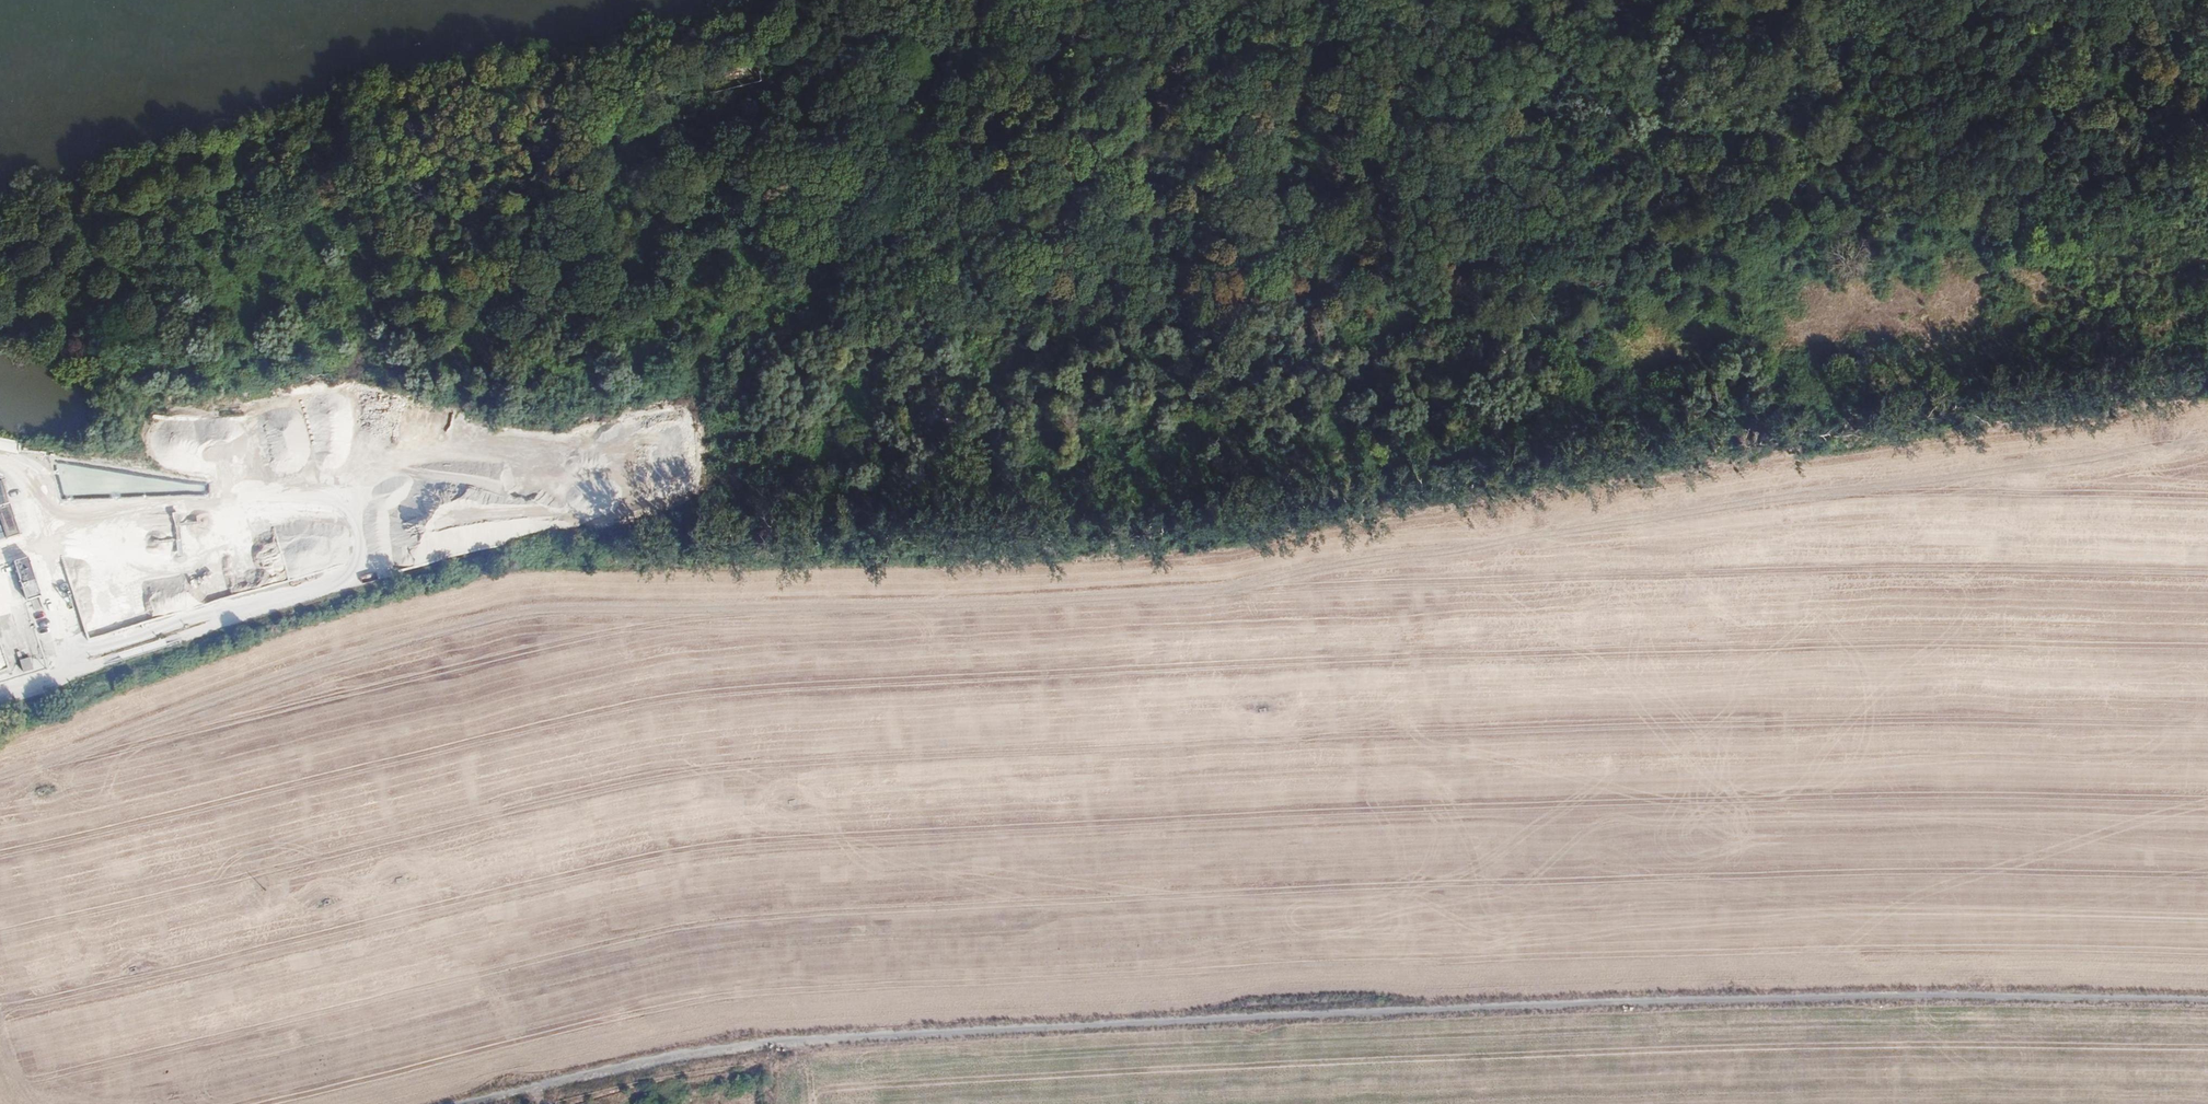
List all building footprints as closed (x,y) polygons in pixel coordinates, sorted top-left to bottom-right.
[(0,481),(0,528),(3,536),(21,530),(5,480),(0,481)] [(283,591),(283,553),(181,551),(180,569),(198,569),(198,590),(283,591)] [(12,562),(25,602),(42,597),(28,556),(12,562)] [(525,602),(518,603),(523,623),(530,621),(525,602)] [(27,658),(19,660),(21,670),(29,668),(27,658)] [(658,801),(661,820),(667,819),(664,800),(658,801)] [(491,821),(485,822),(490,841),(496,840),(491,821)]
